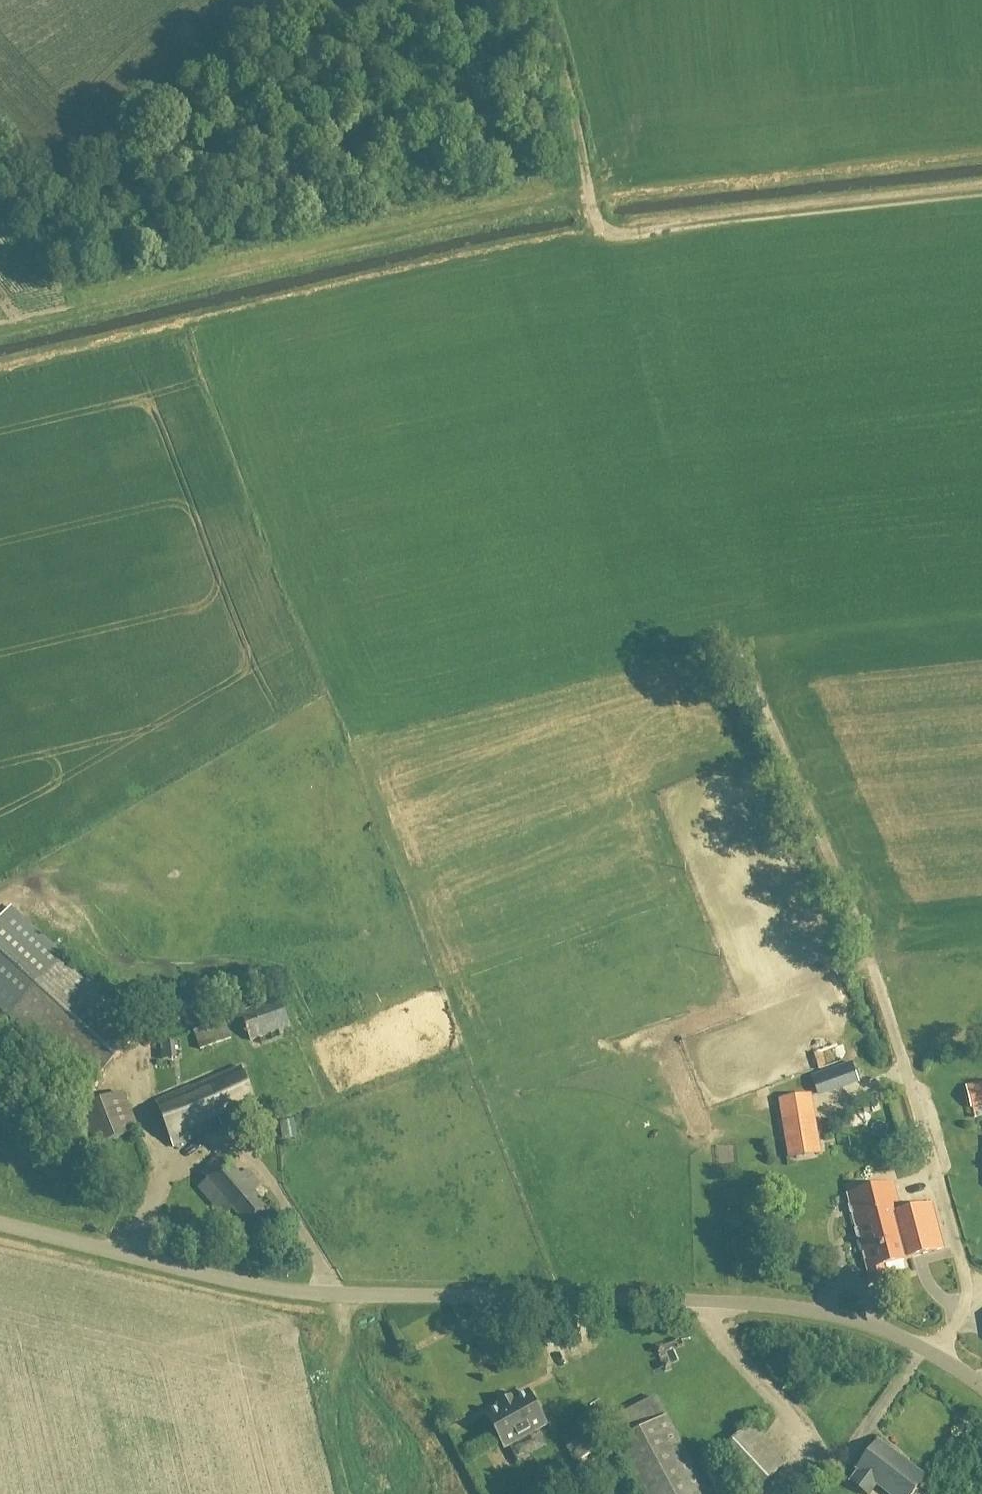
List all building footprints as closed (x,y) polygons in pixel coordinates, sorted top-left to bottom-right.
[(0,921),(0,1012),(86,1091),(141,1032),(9,910),(0,921)] [(249,1042),(289,1028),(281,1003),(242,1016),(249,1042)] [(852,1066),(810,1081),(816,1097),(857,1082),(852,1066)] [(221,1126),(256,1111),(237,1067),(188,1088),(188,1087),(154,1101),(173,1146),(221,1126)] [(981,1089),(981,1070),(941,1086),(948,1102),(981,1089)] [(964,1131),(981,1122),(981,1089),(951,1105),(964,1131)] [(93,1148),(143,1129),(129,1093),(79,1113),(93,1148)] [(787,1162),(820,1157),(811,1096),(778,1101),(787,1162)] [(249,1248),(277,1223),(252,1194),(260,1187),(247,1172),(239,1179),(220,1156),(200,1174),(207,1182),(198,1190),(223,1219),(232,1211),(242,1223),(234,1230),(249,1248)] [(848,1195),(867,1271),(871,1284),(887,1279),(884,1267),(911,1260),(910,1259),(944,1250),(932,1204),(899,1213),(891,1184),(848,1195)] [(835,1403),(840,1391),(827,1387),(823,1398),(835,1403)] [(545,1427),(528,1395),(513,1403),(511,1400),(499,1406),(501,1410),(486,1418),(503,1450),(545,1427)] [(666,1419),(612,1446),(637,1493),(704,1493),(666,1419)] [(752,1425),(715,1460),(747,1493),(752,1493),(787,1462),(752,1425)] [(594,1433),(566,1448),(574,1464),(580,1460),(598,1493),(626,1493),(594,1433)] [(925,1479),(878,1443),(857,1471),(859,1472),(850,1483),(865,1493),(868,1493),(875,1485),(887,1493),(914,1493),(925,1479)]
